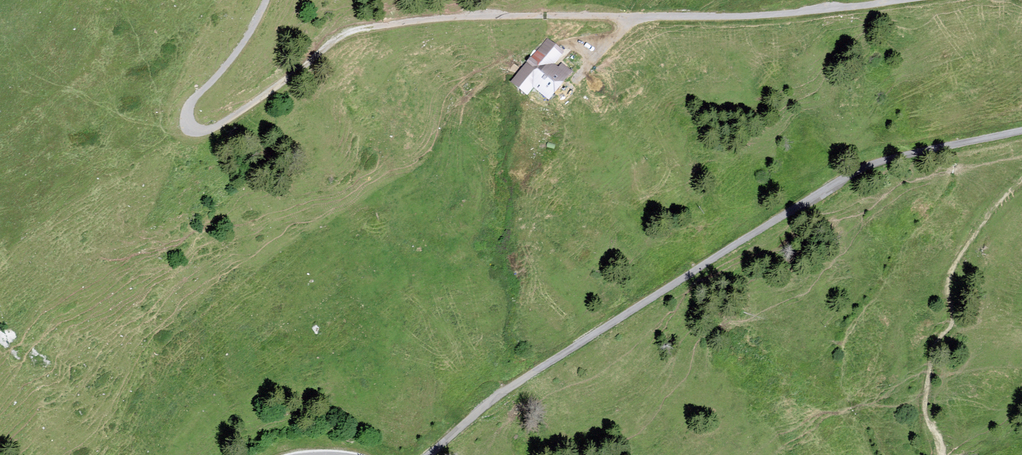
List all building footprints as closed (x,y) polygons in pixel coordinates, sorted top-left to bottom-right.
[(550,37),(547,41),(509,84),(528,101),(536,92),(551,105),(578,74),(563,61),(569,54),(550,37)]
